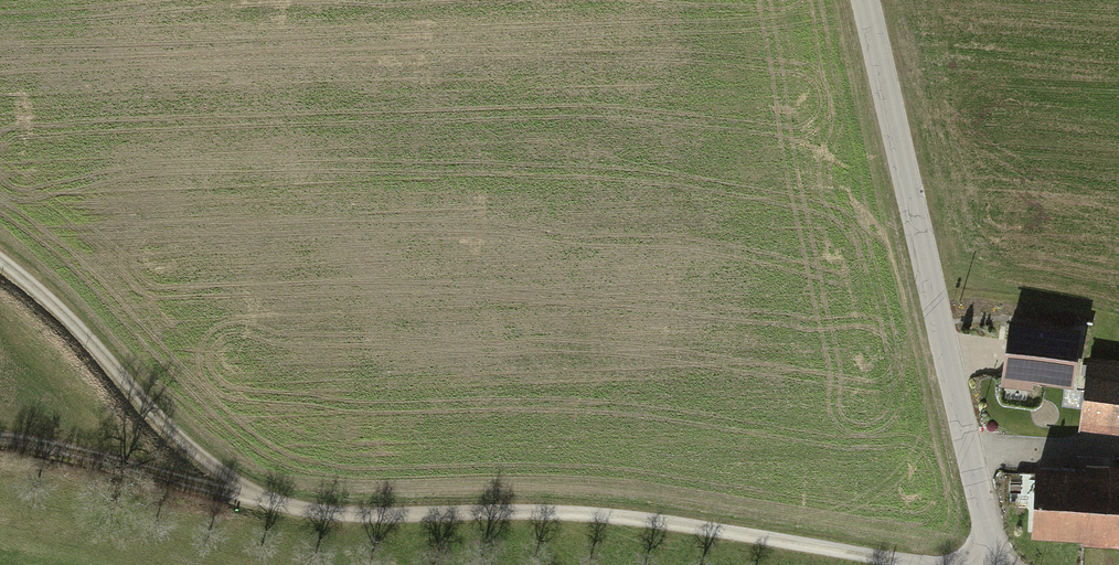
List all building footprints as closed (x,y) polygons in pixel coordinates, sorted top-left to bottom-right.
[(1079,334),(1003,325),(995,394),(1028,398),(1029,387),(1072,392),(1079,334)] [(1074,435),(1118,441),(1118,362),(1110,361),(1109,364),(1084,361),(1074,435)] [(1080,470),(1079,477),(1027,474),(1023,544),(1118,550),(1118,472),(1080,470)]
